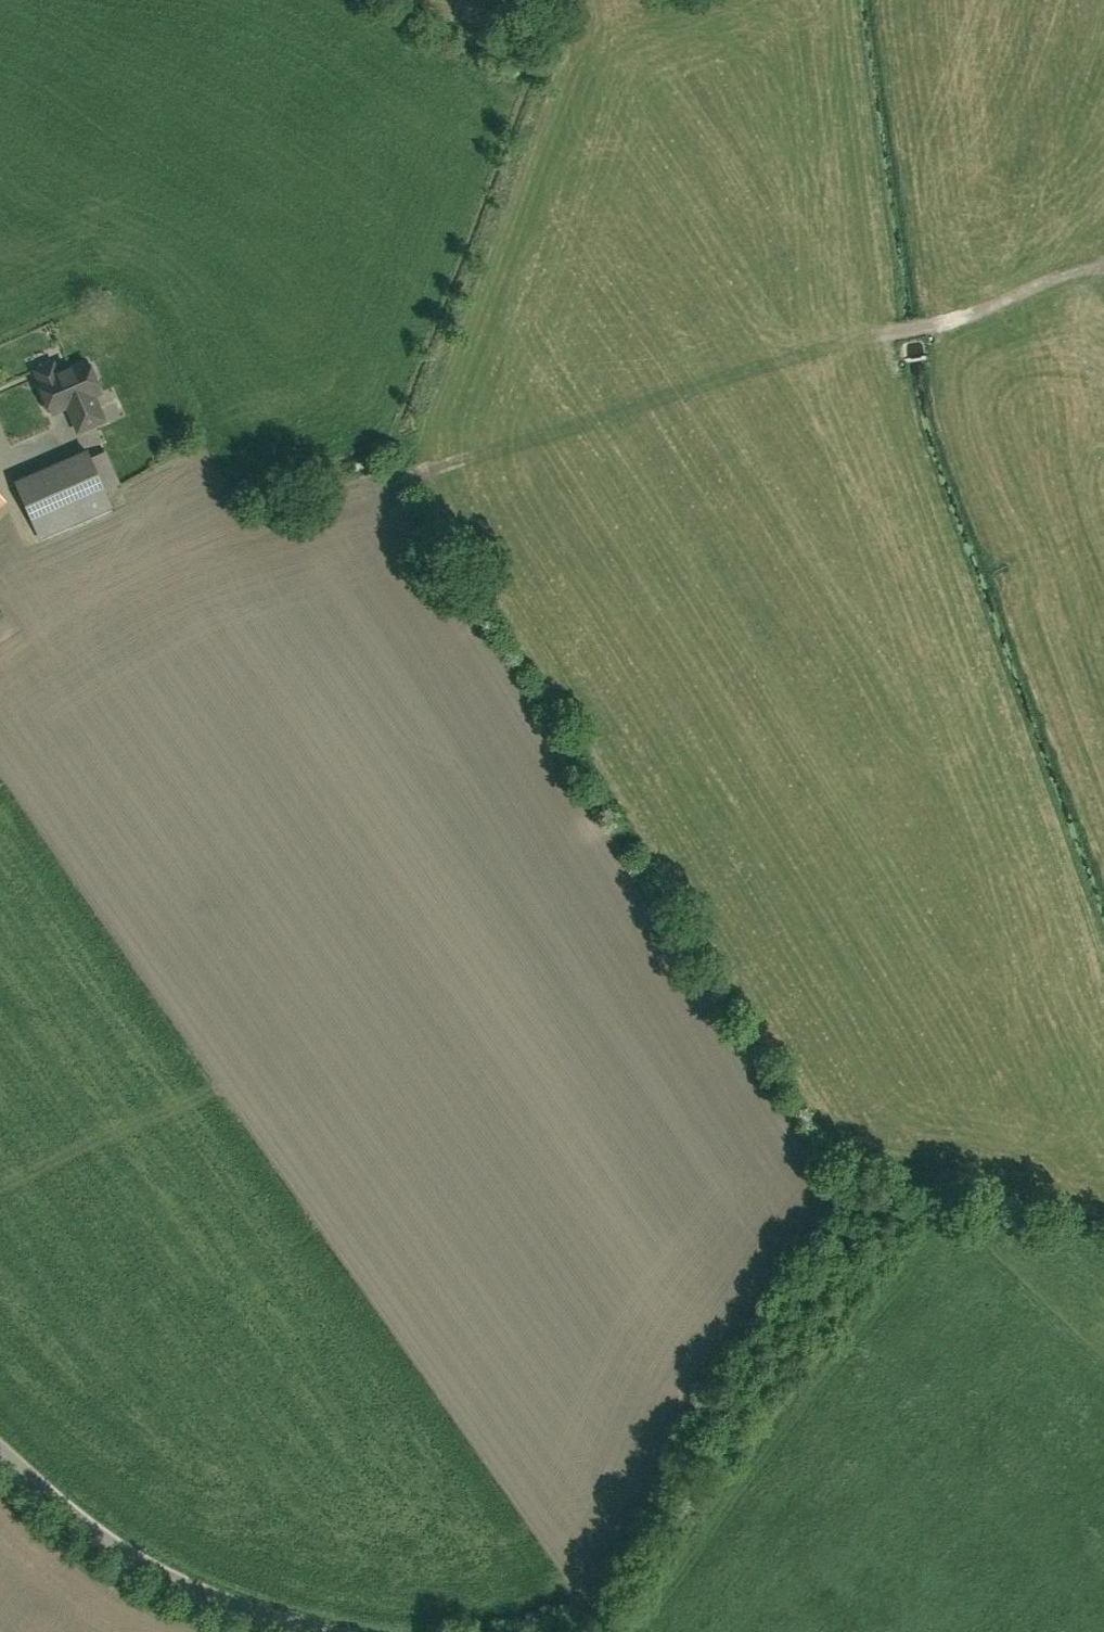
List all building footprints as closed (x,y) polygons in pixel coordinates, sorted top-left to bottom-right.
[(71,405),(67,407),(78,431),(104,420),(93,395),(100,392),(86,361),(69,368),(79,390),(74,392),(76,397),(69,400),(71,405)] [(79,390),(69,368),(57,373),(53,363),(35,371),(39,381),(38,381),(52,413),(67,407),(71,405),(69,400),(76,397),(74,392),(79,390)] [(87,451),(15,482),(39,538),(111,507),(87,451)]
